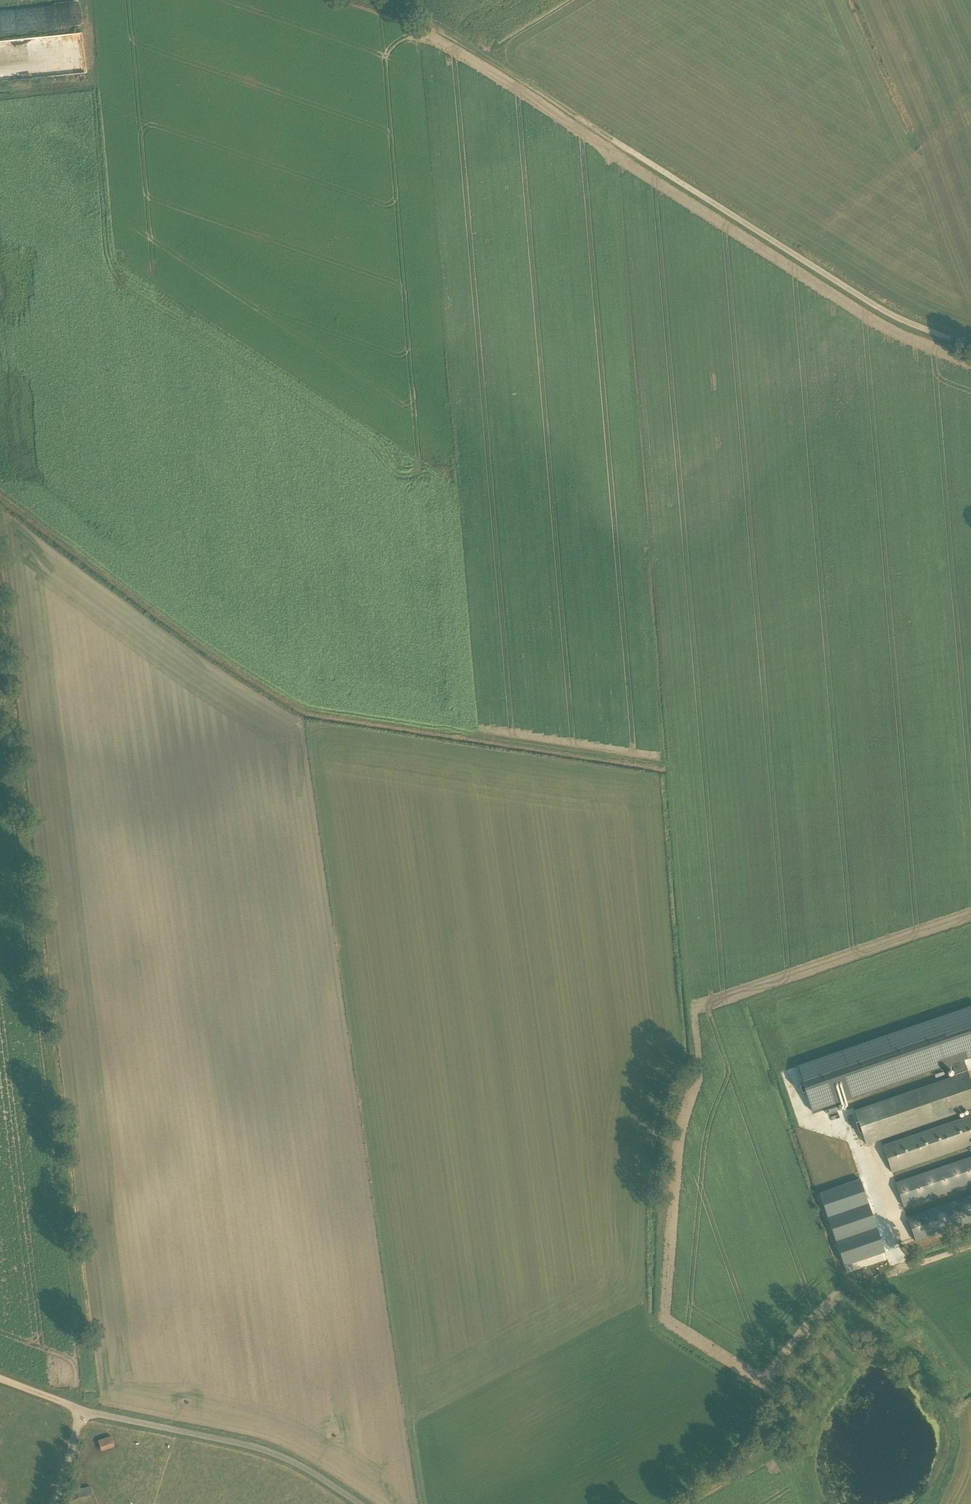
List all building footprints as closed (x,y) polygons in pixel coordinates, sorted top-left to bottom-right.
[(69,15),(82,12),(80,0),(67,3),(69,15)] [(968,1072),(964,1061),(970,1058),(970,1005),(796,1065),(812,1113),(944,1068),(950,1066),(952,1065),(955,1076),(855,1111),(866,1145),(969,1110),(970,1116),(883,1146),(892,1173),(970,1145),(970,1081),(968,1072)] [(970,1184),(970,1158),(896,1184),(900,1195),(904,1208),(970,1184)] [(908,1219),(910,1224),(916,1241),(970,1222),(970,1197),(908,1219)] [(101,1450),(115,1446),(112,1437),(98,1441),(101,1450)] [(79,1488),(80,1497),(93,1495),(92,1486),(79,1488)]
